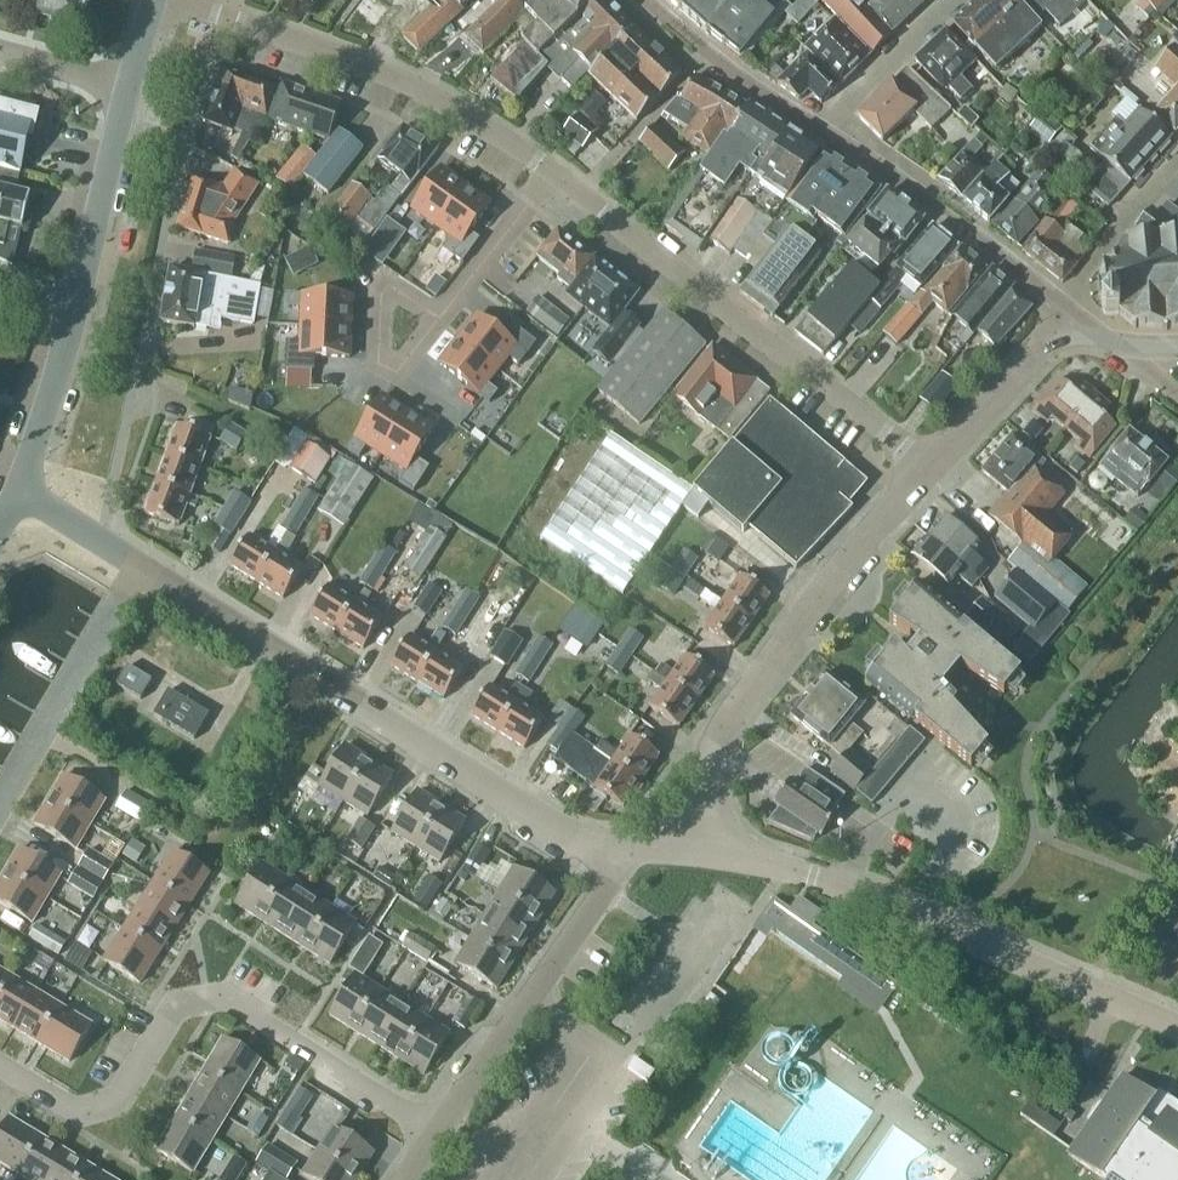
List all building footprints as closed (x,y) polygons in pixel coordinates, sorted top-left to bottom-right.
[(37,14),(58,19),(62,23),(68,22),(74,24),(75,17),(79,13),(78,7),(80,0),(41,0),(37,14)] [(433,1),(436,4),(402,37),(418,54),(473,0),(434,0),(433,1)] [(526,11),(519,4),(523,0),(486,0),(494,7),(463,37),(483,56),(524,15),(526,11)] [(526,37),(520,43),(524,47),(490,82),(516,104),(545,70),(536,60),(596,0),(538,0),(526,11),(524,15),(526,17),(517,27),(526,37)] [(633,30),(604,0),(596,0),(536,60),(545,70),(547,68),(571,90),(589,70),(590,71),(633,30)] [(733,0),(668,0),(679,10),(707,35),(708,35),(733,0)] [(708,35),(738,59),(752,43),(756,46),(763,38),(759,34),(786,0),(773,0),(769,4),(764,0),(761,0),(758,3),(755,0),(733,0),(708,35)] [(817,4),(813,0),(799,0),(785,17),(795,27),(815,6),(817,4)] [(817,4),(821,1),(871,54),(890,35),(857,0),(813,0),(817,4)] [(920,0),(860,0),(891,34),(924,4),(920,0)] [(1035,22),(1015,0),(979,0),(952,25),(995,71),(1041,28),(1035,22)] [(1038,19),(1044,13),(1071,42),(1099,16),(1084,0),(1019,0),(1021,3),(1022,2),(1038,19)] [(1168,0),(1141,0),(1155,14),(1168,0)] [(808,52),(839,86),(868,57),(834,22),(805,50),(808,52)] [(611,99),(656,51),(633,30),(590,71),(587,75),(611,99)] [(1129,64),(1139,52),(1114,30),(1103,41),(1129,64)] [(972,91),(959,78),(975,62),(945,31),(914,62),(935,84),(937,82),(946,91),(948,89),(960,101),(972,91)] [(1177,129),(1177,51),(1173,46),(1156,66),(1177,86),(1153,114),(1174,133),(1177,129)] [(656,51),(611,99),(634,122),(664,92),(680,75),(656,51)] [(820,104),(839,86),(808,52),(784,75),(775,66),(764,78),(775,86),(776,84),(798,101),(808,91),(820,104)] [(951,109),(907,69),(892,85),(891,84),(857,118),(881,142),(912,112),(930,130),(951,109)] [(244,112),(264,117),(265,117),(275,91),(221,71),(213,92),(241,102),(241,104),(247,106),(244,112)] [(686,130),(714,88),(694,77),(679,100),(676,100),(663,116),(686,130)] [(324,141),(330,132),(340,104),(281,84),(268,121),(324,141)] [(1136,107),(1140,102),(1117,84),(1113,88),(1136,107)] [(728,144),(747,107),(714,88),(686,130),(681,138),(711,157),(724,140),(728,144)] [(237,162),(264,117),(244,112),(247,106),(241,104),(241,102),(213,92),(202,122),(232,133),(233,129),(242,132),(227,156),(237,162)] [(579,113),(577,115),(588,125),(589,123),(607,104),(594,93),(577,111),(579,113)] [(772,159),(790,133),(766,118),(765,119),(747,107),(728,144),(724,140),(711,157),(664,228),(699,253),(707,241),(758,165),(762,168),(770,158),(772,159)] [(20,174),(34,117),(0,108),(0,169),(20,174)] [(1170,138),(1139,110),(1124,127),(1115,119),(1089,149),(1129,184),(1170,138)] [(1048,145),(1062,130),(1043,113),(1029,128),(1048,145)] [(589,123),(588,125),(577,115),(561,133),(573,143),(582,150),(599,130),(589,123)] [(674,149),(677,146),(654,125),(637,144),(653,158),(667,142),(674,149)] [(391,192),(399,199),(400,198),(438,148),(402,128),(377,161),(400,178),(391,191),(391,192)] [(1064,130),(1058,138),(1049,149),(1069,164),(1077,154),(1070,148),(1076,140),(1064,130)] [(327,196),(363,151),(339,132),(303,177),(327,196)] [(972,139),(972,140),(979,146),(986,138),(979,132),(972,139)] [(761,238),(820,153),(790,133),(772,159),(770,158),(762,168),(758,165),(707,241),(729,255),(732,250),(745,260),(761,238)] [(961,150),(936,180),(961,201),(985,173),(970,160),(981,148),(979,146),(972,140),(962,151),(961,150)] [(685,153),(677,146),(674,149),(667,142),(653,158),(668,172),(685,153)] [(575,159),(582,150),(573,143),(566,152),(575,159)] [(302,146),(275,178),(289,190),(316,158),(302,146)] [(761,238),(745,260),(744,262),(755,271),(739,294),(772,318),(820,253),(805,242),(817,225),(813,223),(816,219),(843,240),(879,191),(848,171),(820,153),(761,238)] [(996,164),(962,202),(988,223),(1021,184),(1020,183),(1020,184),(1009,174),(996,164)] [(1016,246),(1037,222),(1035,221),(1050,202),(1039,193),(1051,179),(1037,167),(1033,172),(1035,174),(992,225),(1016,246)] [(20,174),(0,169),(0,262),(12,267),(21,229),(22,229),(22,227),(26,228),(27,228),(28,225),(30,222),(31,220),(31,217),(31,214),(31,213),(31,210),(27,209),(30,197),(15,193),(20,174)] [(440,169),(411,210),(435,228),(465,187),(440,169)] [(231,225),(257,184),(233,170),(222,188),(192,178),(176,228),(227,244),(233,225),(231,225)] [(1107,208),(1121,193),(1098,172),(1084,187),(1107,208)] [(391,192),(391,191),(387,187),(375,205),(351,187),(323,224),(341,238),(355,218),(373,232),(399,199),(391,192)] [(452,257),(489,205),(465,187),(435,228),(449,238),(441,249),(452,257)] [(893,258),(923,221),(886,192),(866,215),(868,216),(845,243),(878,269),(889,255),(893,258)] [(1062,284),(1076,266),(1052,247),(1063,233),(1059,230),(1078,206),(1066,196),(1021,252),(1062,284)] [(1151,211),(1134,229),(1135,239),(1125,240),(1125,242),(1122,242),(1113,258),(1112,258),(1112,269),(1101,269),(1098,273),(1099,278),(1097,278),(1098,298),(1100,298),(1102,314),(1105,317),(1118,316),(1132,327),(1132,329),(1135,328),(1162,329),(1163,331),(1177,330),(1177,228),(1160,212),(1157,216),(1151,211)] [(364,251),(383,265),(408,231),(390,218),(364,251)] [(881,287),(848,326),(858,333),(905,277),(921,289),(956,248),(932,228),(878,286),(881,287)] [(568,289),(593,257),(557,230),(535,258),(559,276),(556,279),(568,289)] [(946,315),(985,270),(960,249),(922,293),(920,292),(908,306),(882,335),(896,347),(915,325),(921,317),(932,304),(946,315)] [(230,278),(234,258),(195,250),(191,271),(230,278)] [(283,259),(291,277),(300,273),(291,255),(283,259)] [(609,368),(641,327),(624,313),(640,292),(594,256),(564,296),(608,330),(590,353),(609,368)] [(881,287),(878,286),(849,263),(794,334),(822,356),(847,325),(848,326),(881,287)] [(1010,291),(1013,287),(991,269),(988,273),(973,291),(951,317),(955,321),(966,330),(972,335),(975,331),(1010,291)] [(254,325),(261,285),(169,270),(160,322),(193,328),(193,326),(217,330),(219,319),(254,325)] [(434,299),(443,287),(433,280),(424,292),(434,299)] [(995,348),(1029,311),(1031,308),(1010,291),(975,331),(995,348)] [(288,295),(287,308),(301,309),(300,326),(350,328),(351,298),(288,295)] [(557,338),(570,321),(538,297),(525,313),(557,338)] [(639,425),(704,347),(663,312),(597,391),(639,425)] [(457,340),(497,371),(507,358),(518,366),(536,343),(513,325),(503,337),(476,316),(457,340)] [(349,359),(350,328),(300,326),(299,343),(285,342),(284,371),(314,372),(314,357),(349,359)] [(966,330),(958,340),(963,345),(972,335),(966,330)] [(457,340),(439,364),(489,403),(497,393),(486,384),(497,371),(457,340)] [(728,441),(770,392),(711,347),(672,397),(728,441)] [(935,414),(958,387),(941,373),(918,399),(935,414)] [(1064,430),(1094,395),(1079,382),(1071,391),(1058,380),(1032,411),(1047,424),(1051,419),(1064,430)] [(1094,395),(1064,430),(1078,441),(1074,446),(1089,459),(1115,427),(1102,416),(1109,407),(1094,395)] [(407,413),(381,397),(347,451),(359,458),(366,447),(380,456),(407,413)] [(843,493),(842,476),(837,472),(844,464),(769,401),(693,490),(610,435),(540,540),(622,595),(681,507),(697,519),(707,504),(742,533),(747,528),(796,569),(852,509),(839,498),(843,493)] [(407,413),(380,456),(406,472),(433,430),(407,413)] [(1032,442),(1042,431),(1031,422),(1022,433),(1032,442)] [(230,424),(219,442),(236,452),(247,434),(230,424)] [(165,456),(199,468),(209,439),(176,427),(165,456)] [(1166,463),(1128,432),(1121,441),(1120,440),(1098,467),(1137,498),(1166,463)] [(1016,571),(1065,612),(1090,582),(1061,558),(1056,565),(1052,562),(1075,534),(1061,522),(1060,523),(1048,514),(1064,494),(1037,472),(1045,463),(1031,452),(1034,447),(1020,435),(1016,440),(1011,436),(981,472),(1007,494),(987,517),(1022,545),(1007,563),(1016,571)] [(304,444),(288,469),(314,484),(329,460),(304,444)] [(188,497),(199,468),(165,456),(155,485),(188,497)] [(373,479),(348,464),(325,501),(350,516),(373,479)] [(1086,490),(1095,479),(1087,472),(1078,483),(1086,490)] [(195,509),(198,501),(188,497),(155,485),(144,514),(178,526),(185,505),(195,509)] [(291,509),(305,518),(316,499),(302,491),(291,509)] [(240,519),(250,503),(234,492),(224,508),(240,519)] [(224,508),(214,524),(218,527),(230,535),(240,519),(224,508)] [(1136,530),(1146,518),(1134,508),(1124,520),(1136,530)] [(294,536),(305,518),(291,509),(280,527),(294,536)] [(975,581),(976,582),(986,571),(971,558),(980,547),(944,517),(926,538),(963,568),(962,569),(975,581)] [(230,535),(218,527),(207,546),(219,553),(230,535)] [(429,528),(403,569),(419,579),(445,539),(429,528)] [(256,583),(286,535),(277,530),(266,547),(248,536),(229,566),(256,583)] [(286,535),(256,583),(282,599),(301,569),(284,559),(295,541),(286,535)] [(970,589),(976,582),(975,581),(962,569),(963,568),(926,538),(911,557),(947,587),(956,577),(970,589)] [(369,564),(383,573),(394,554),(381,546),(369,564)] [(670,569),(684,578),(696,560),(682,551),(670,569)] [(456,567),(444,559),(413,608),(425,616),(456,567)] [(372,591),(383,573),(369,564),(358,583),(372,591)] [(672,596),(684,578),(670,569),(658,587),(672,596)] [(1068,615),(1065,612),(1016,571),(994,598),(1029,626),(1047,641),(1068,615)] [(721,602),(751,622),(769,596),(739,576),(727,594),(714,585),(708,593),(707,595),(720,603),(721,602)] [(988,746),(951,707),(956,703),(942,688),(960,668),(1003,695),(1021,674),(963,626),(965,624),(919,585),(889,623),(918,641),(905,657),(894,644),(882,659),(884,661),(864,682),(912,721),(913,720),(971,767),(988,746)] [(337,633),(355,603),(329,587),(310,617),(337,633)] [(355,603),(337,633),(363,650),(382,620),(363,608),(371,595),(364,590),(355,603)] [(454,609),(468,618),(479,599),(465,590),(454,609)] [(707,595),(708,593),(705,590),(698,599),(715,611),(704,627),(733,648),(751,622),(721,602),(720,603),(707,595)] [(986,633),(1002,615),(981,598),(966,616),(986,633)] [(484,662),(512,617),(484,601),(457,646),(484,662)] [(602,622),(577,606),(562,629),(587,646),(602,622)] [(456,636),(468,618),(454,609),(442,627),(456,636)] [(1029,662),(1047,641),(1029,626),(1011,648),(1029,662)] [(435,653),(445,636),(437,630),(426,647),(408,637),(390,666),(416,683),(435,653)] [(615,648),(630,658),(642,640),(628,630),(615,648)] [(503,635),(488,660),(505,670),(520,645),(503,635)] [(526,656),(539,664),(550,646),(537,637),(526,656)] [(618,676),(630,658),(615,648),(603,666),(618,676)] [(435,653),(416,683),(443,699),(461,669),(444,659),(435,653)] [(527,683),(539,664),(526,656),(514,674),(527,683)] [(654,673),(696,702),(713,676),(684,656),(672,673),(659,665),(654,673)] [(139,701),(150,682),(126,667),(115,686),(139,701)] [(678,727),(696,702),(654,673),(653,674),(651,673),(646,681),(660,690),(649,707),(678,727)] [(790,717),(828,748),(829,746),(843,757),(846,754),(848,751),(862,734),(849,724),(848,723),(863,705),(824,674),(808,694),(790,717)] [(497,733),(516,703),(489,686),(470,717),(497,733)] [(192,740),(207,715),(166,691),(152,716),(192,740)] [(516,703),(497,733),(523,749),(542,719),(516,703)] [(557,727),(572,737),(573,735),(584,719),(570,709),(557,727)] [(559,755),(572,737),(557,727),(545,745),(557,753),(559,755)] [(921,747),(925,742),(910,728),(905,733),(921,747)] [(905,733),(901,739),(917,752),(921,747),(905,733)] [(573,735),(572,737),(559,755),(557,753),(553,758),(594,786),(593,787),(623,808),(640,782),(610,762),(611,761),(595,750),(573,735)] [(610,762),(640,782),(658,757),(628,736),(617,753),(601,741),(595,750),(611,761),(610,762)] [(901,739),(896,744),(912,757),(917,752),(901,739)] [(896,744),(892,749),(908,762),(912,757),(896,744)] [(343,803),(368,762),(344,747),(319,788),(343,803)] [(892,749),(888,754),(903,768),(908,762),(892,749)] [(868,772),(846,754),(843,757),(831,772),(853,790),(868,772)] [(888,754),(883,759),(899,773),(903,768),(888,754)] [(883,759),(879,765),(895,778),(899,773),(883,759)] [(368,762),(343,803),(367,818),(392,777),(368,762)] [(879,765),(875,770),(890,783),(895,778),(879,765)] [(844,797),(804,770),(795,784),(789,781),(773,805),(778,809),(768,823),(812,842),(817,835),(820,837),(837,813),(834,811),(844,797)] [(875,770),(870,775),(886,788),(890,783),(875,770)] [(870,775),(866,780),(882,793),(886,788),(870,775)] [(48,801),(90,826),(104,802),(62,776),(48,801)] [(866,780),(861,785),(877,799),(882,793),(866,780)] [(861,785),(857,791),(873,804),(877,799),(861,785)] [(140,825),(152,805),(126,790),(114,809),(140,825)] [(415,849),(441,808),(417,793),(391,834),(415,849)] [(76,850),(90,826),(48,801),(33,825),(76,850)] [(441,808),(415,849),(439,864),(465,823),(441,808)] [(362,850),(375,829),(358,819),(345,840),(362,850)] [(121,855),(135,865),(145,850),(131,841),(121,855)] [(474,878),(490,853),(476,844),(460,869),(474,878)] [(4,874),(46,899),(61,874),(19,849),(4,874)] [(113,866),(88,851),(78,868),(103,883),(113,866)] [(153,883),(188,906),(209,874),(173,852),(153,883)] [(258,921),(276,892),(284,880),(261,865),(235,906),(258,921)] [(93,899),(102,884),(77,868),(67,884),(93,899)] [(390,888),(396,879),(379,868),(373,877),(390,888)] [(498,894),(539,919),(554,895),(513,869),(498,894)] [(46,899),(4,874),(0,880),(0,906),(31,924),(46,899)] [(424,910),(440,885),(427,878),(412,902),(424,910)] [(308,895),(284,880),(276,892),(258,921),(282,936),(308,895)] [(173,929),(188,906),(153,883),(138,907),(173,929)] [(789,912),(770,898),(761,892),(760,893),(772,901),(756,923),(752,930),(753,930),(759,921),(771,929),(843,979),(841,982),(836,988),(878,1015),(898,985),(811,926),(819,914),(798,899),(789,912)] [(525,942),(539,919),(498,894),(484,917),(525,942)] [(306,951),(332,910),(308,895),(282,936),(306,951)] [(173,929),(138,907),(125,898),(117,911),(130,920),(123,930),(159,953),(173,929)] [(445,919),(453,907),(442,900),(434,912),(445,919)] [(332,910),(306,951),(329,966),(355,925),(332,910)] [(511,966),(525,942),(484,917),(469,941),(511,966)] [(35,925),(28,937),(58,956),(65,943),(35,925)] [(139,984),(159,953),(123,930),(103,962),(139,984)] [(424,963),(433,949),(408,934),(400,948),(424,963)] [(383,945),(368,935),(348,967),(363,977),(383,945)] [(496,990),(511,966),(469,941),(454,965),(496,990)] [(75,943),(64,959),(81,969),(91,953),(75,943)] [(10,979),(0,973),(0,996),(10,979)] [(352,1032),(378,991),(355,976),(329,1017),(352,1032)] [(34,993),(10,979),(0,996),(0,1021),(12,1029),(34,993)] [(376,1047),(402,1006),(378,991),(352,1032),(376,1047)] [(36,1043),(57,1007),(34,993),(12,1029),(36,1043)] [(712,1012),(719,1002),(709,995),(702,1005),(712,1012)] [(468,998),(452,1022),(465,1030),(480,1006),(468,998)] [(400,1062),(426,1021),(402,1006),(376,1047),(400,1062)] [(57,1007),(36,1043),(67,1062),(89,1026),(57,1007)] [(426,1021),(400,1062),(424,1077),(450,1036),(426,1021)] [(203,1072),(239,1093),(258,1061),(222,1040),(203,1072)] [(298,1073),(303,1065),(291,1058),(286,1066),(298,1073)] [(225,1117),(239,1093),(203,1072),(189,1096),(225,1117)] [(1121,1076),(1100,1105),(1097,1103),(1086,1119),(1089,1121),(1066,1154),(1102,1179),(1177,1179),(1177,1107),(1157,1092),(1152,1098),(1121,1076)] [(311,1096),(298,1089),(285,1109),(298,1117),(311,1096)] [(211,1141),(225,1117),(189,1096),(174,1120),(211,1141)] [(256,1113),(247,1130),(257,1136),(267,1119),(256,1113)] [(40,1138),(8,1119),(0,1132),(0,1164),(18,1175),(40,1138)] [(191,1173),(211,1141),(174,1120),(155,1152),(191,1173)] [(317,1152),(357,1178),(373,1154),(333,1128),(317,1152)] [(64,1152),(40,1138),(18,1175),(27,1179),(47,1179),(64,1152)] [(297,1164),(267,1145),(256,1162),(284,1179),(287,1179),(297,1164)] [(87,1167),(64,1152),(47,1179),(79,1179),(87,1167)] [(357,1178),(317,1152),(302,1176),(308,1179),(356,1179),(357,1178)] [(226,1170),(238,1178),(246,1165),(233,1157),(226,1170)] [(79,1179),(110,1179),(87,1167),(79,1179)] [(270,1172),(264,1179),(283,1179),(270,1172)]
